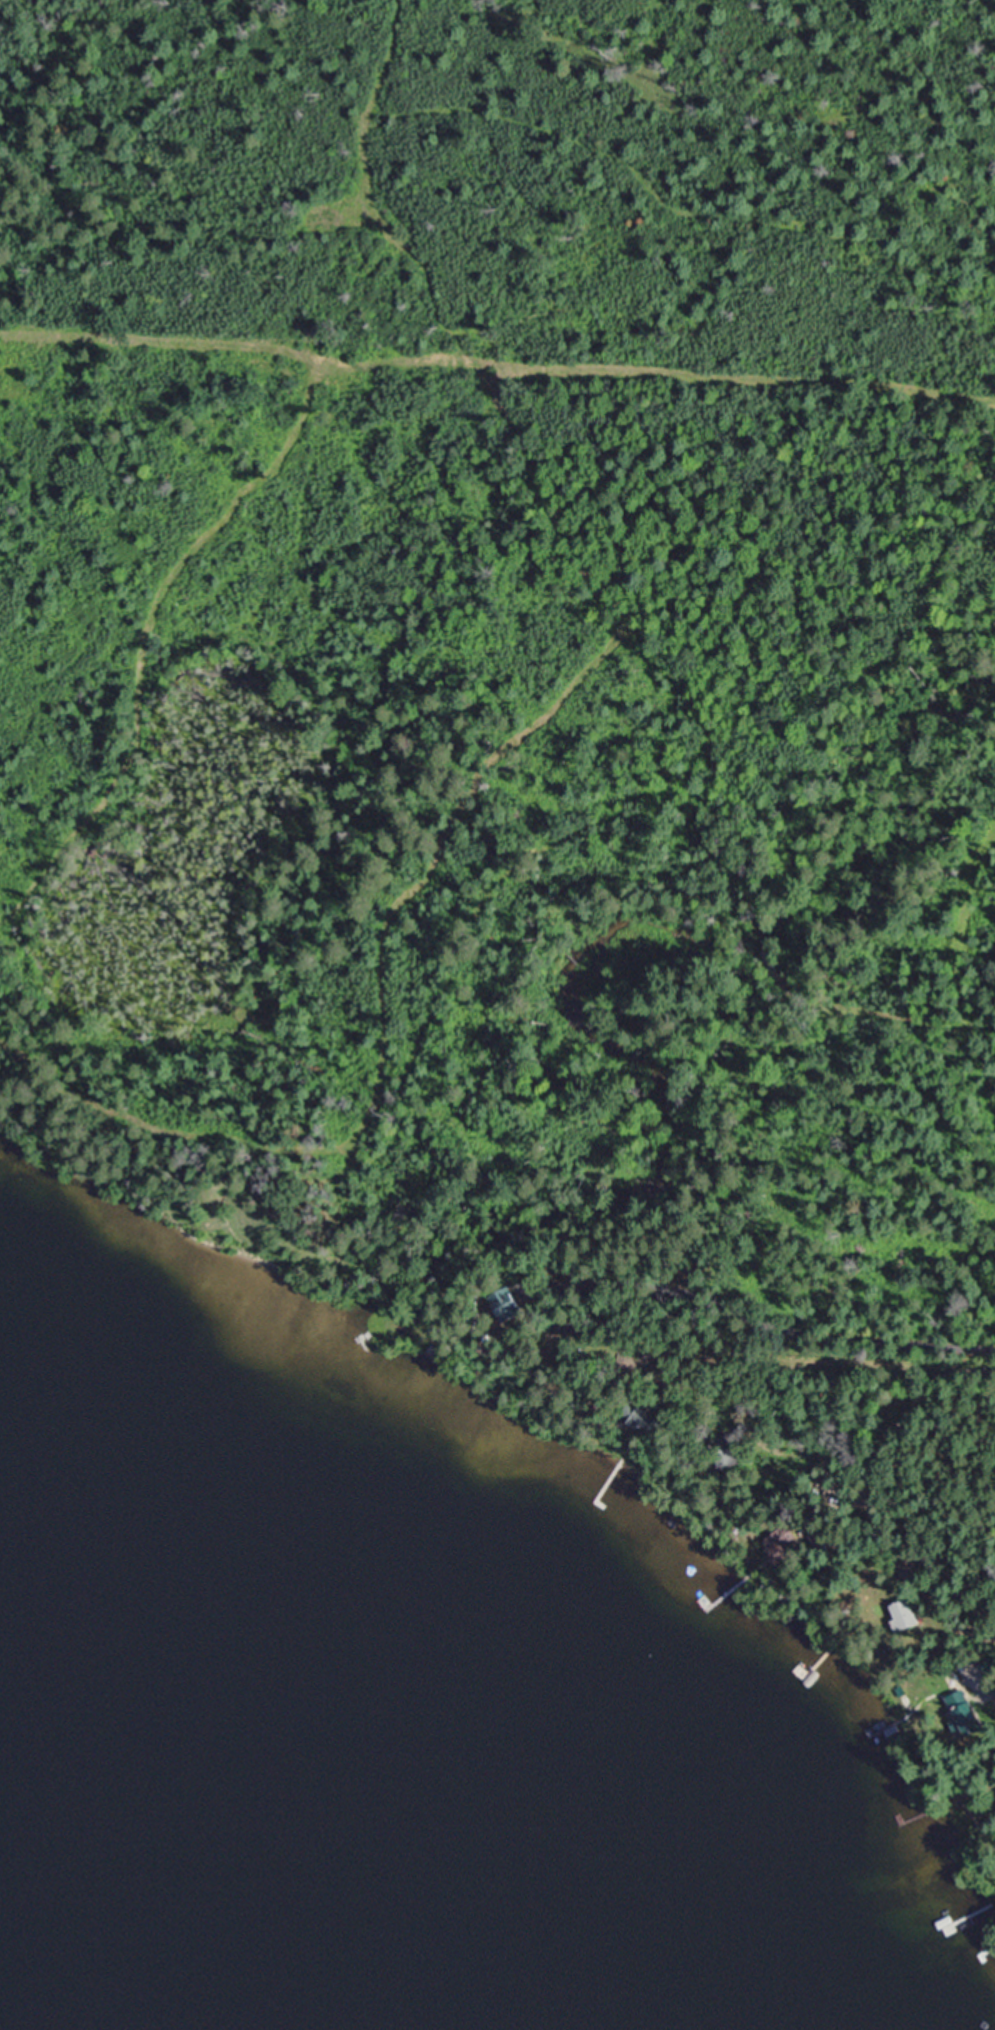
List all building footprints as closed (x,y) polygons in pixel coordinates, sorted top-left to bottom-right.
[(521,1309),(506,1292),(493,1302),(508,1320),(521,1309)] [(655,1436),(665,1426),(657,1418),(647,1428),(655,1436)] [(739,1445),(720,1443),(718,1467),(737,1468),(739,1445)] [(793,1543),(799,1538),(786,1524),(762,1546),(780,1567),(799,1551),(793,1543)] [(922,1623),(908,1595),(887,1605),(900,1634),(922,1623)]
